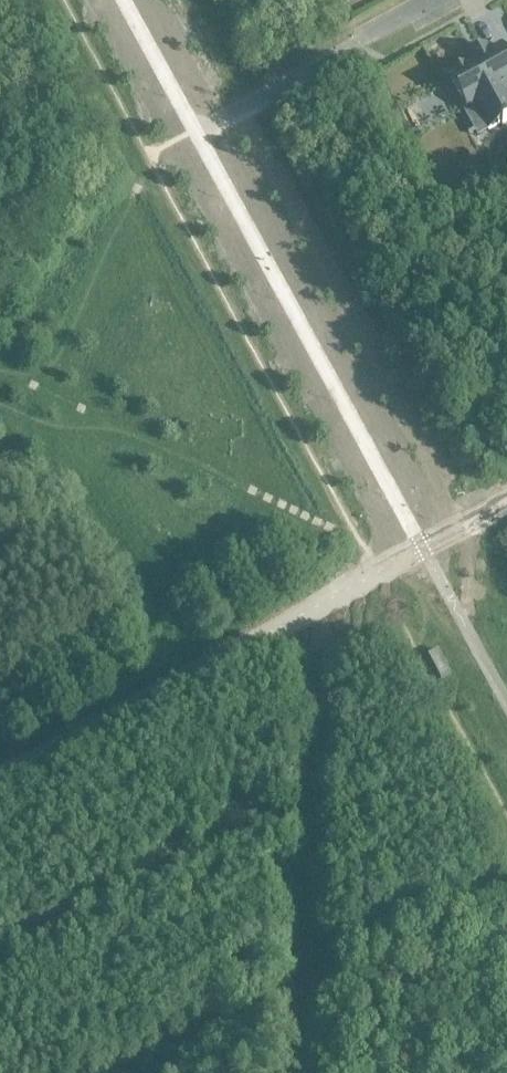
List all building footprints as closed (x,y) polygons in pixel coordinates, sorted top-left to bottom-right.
[(505,90),(506,89),(506,55),(501,44),(488,52),(485,47),(469,56),(471,61),(449,73),(469,110),(476,106),(488,129),(501,122),(502,124),(506,122),(505,120),(506,119),(506,93),(505,90)]
